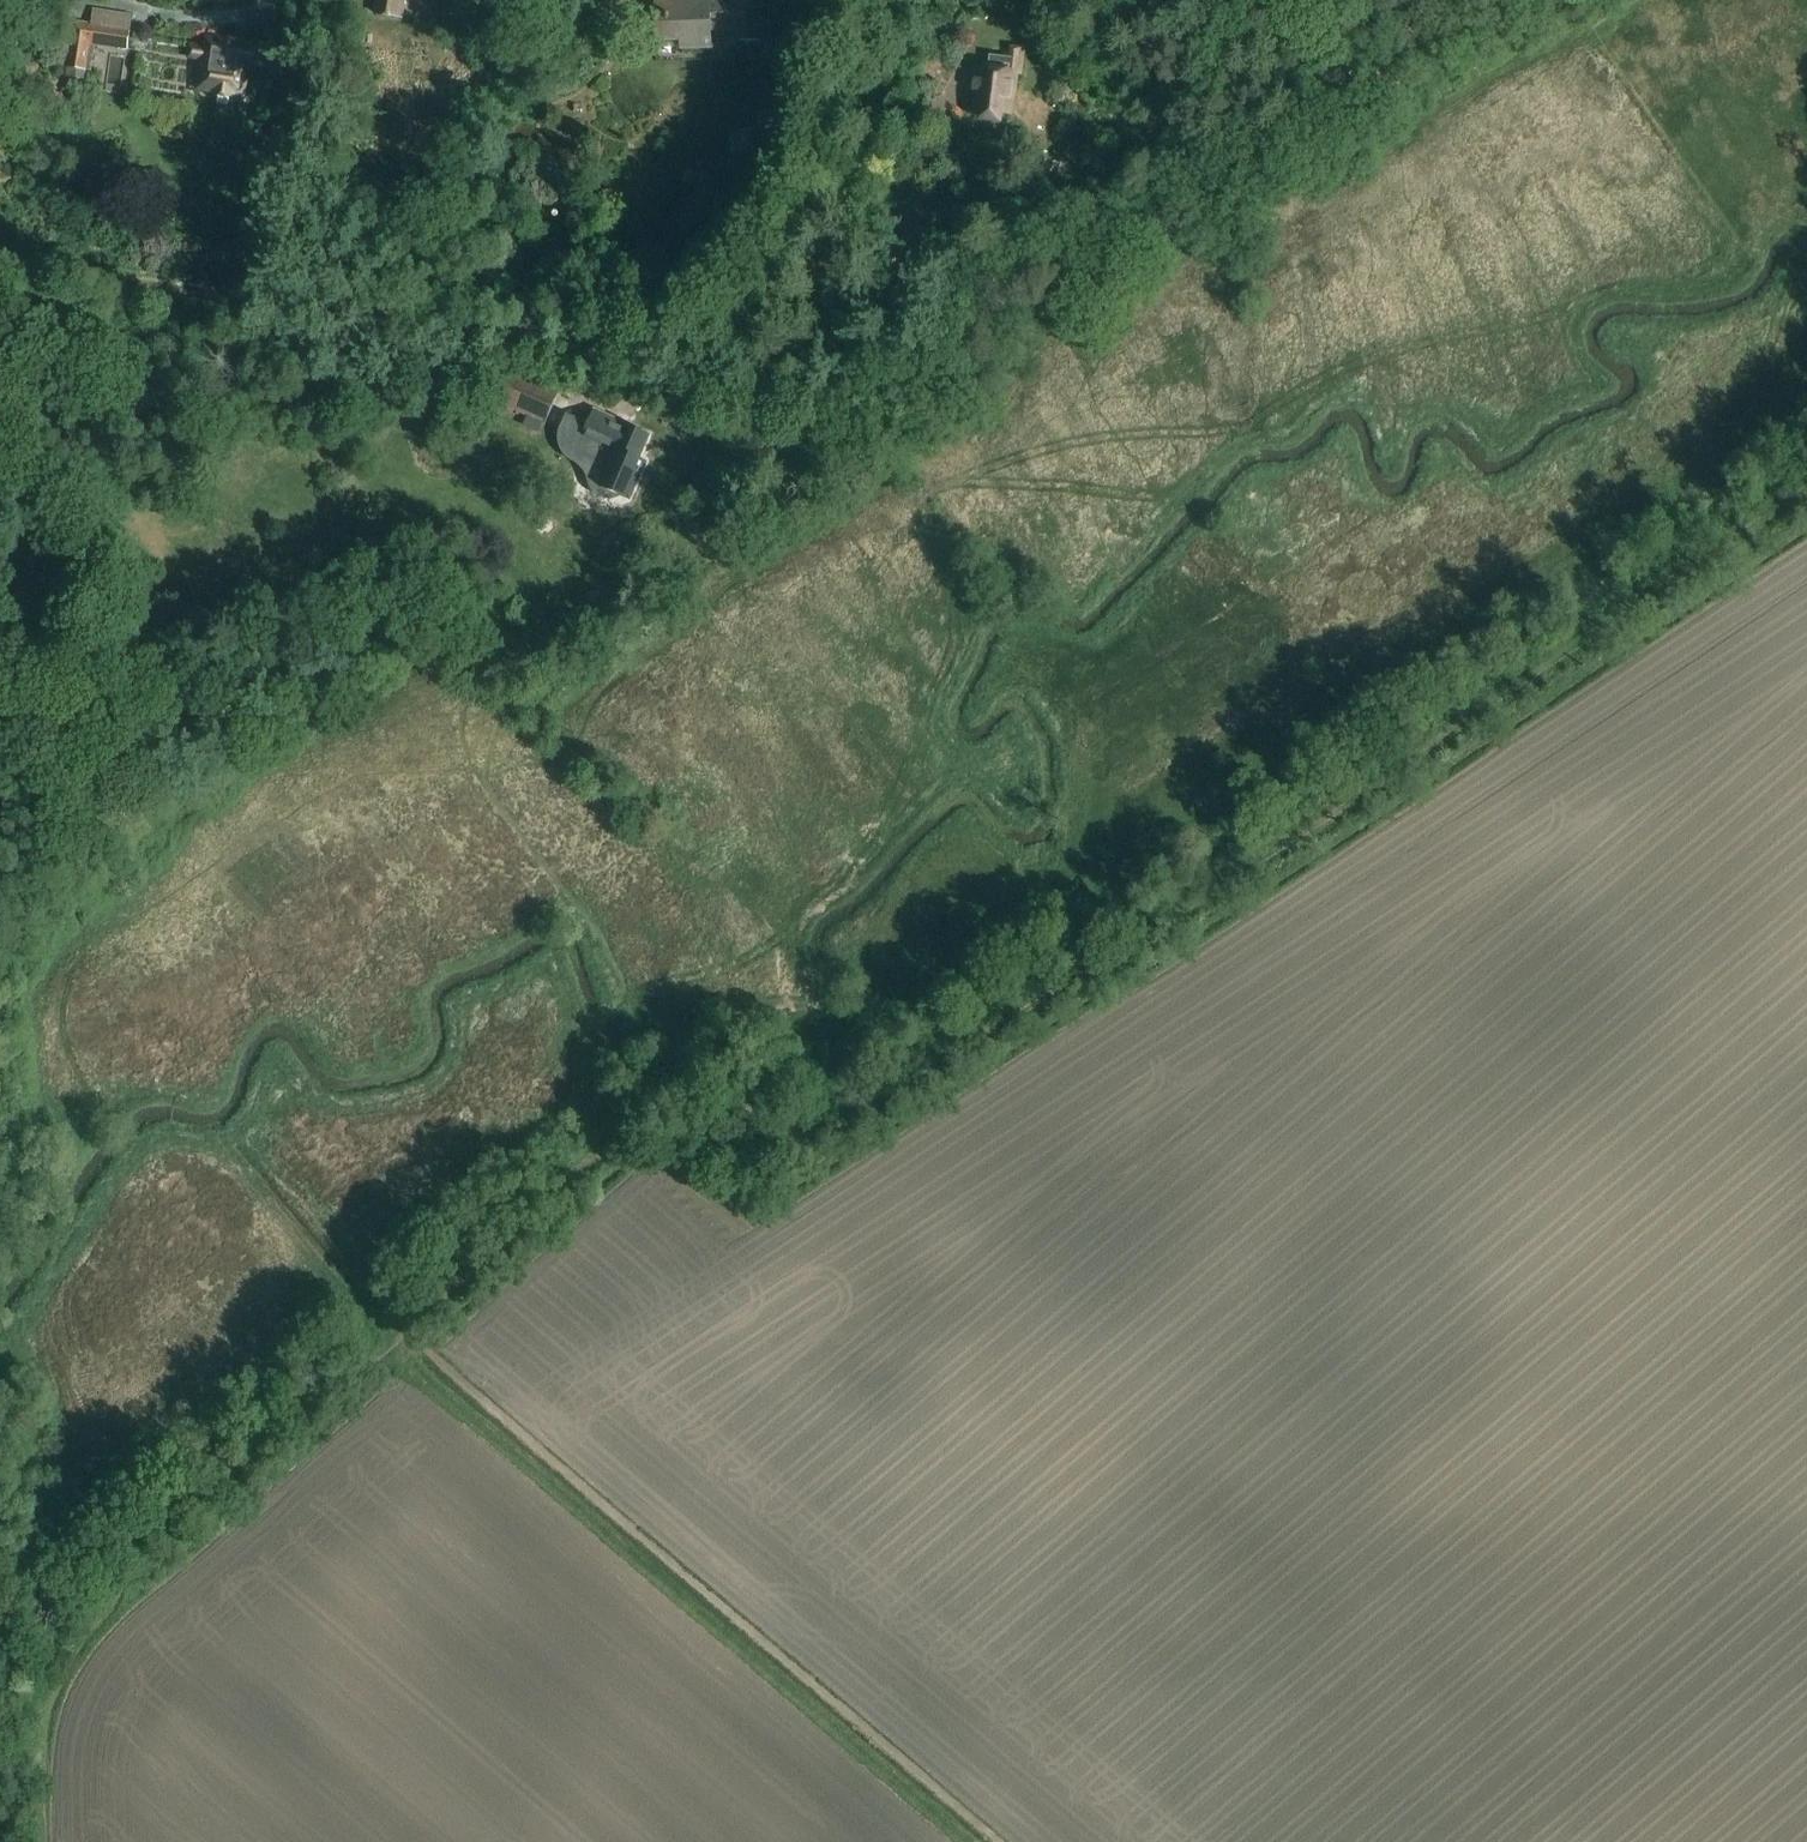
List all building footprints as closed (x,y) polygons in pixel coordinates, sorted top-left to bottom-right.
[(376,13),(402,16),(404,0),(378,0),(376,13)] [(612,25),(622,26),(625,0),(614,0),(612,25)] [(763,41),(762,0),(735,0),(735,2),(711,2),(711,0),(657,0),(658,40),(682,40),(682,49),(709,49),(709,30),(733,29),(732,42),(763,41)] [(73,22),(66,68),(87,72),(91,45),(127,50),(132,16),(94,10),(91,25),(73,22)] [(188,59),(201,61),(197,91),(214,93),(217,96),(231,98),(234,95),(247,97),(250,66),(268,68),(270,48),(240,44),(241,41),(203,37),(201,48),(190,47),(188,59)] [(1010,50),(1009,59),(990,57),(988,71),(976,69),(973,93),(980,94),(977,115),(980,116),(979,119),(1001,122),(1002,115),(1010,116),(1016,75),(1021,76),(1024,52),(1010,50)] [(558,393),(508,370),(493,402),(544,425),(558,393)] [(644,462),(639,460),(648,440),(596,417),(587,437),(593,440),(587,455),(612,466),(603,487),(628,498),(644,462)]
